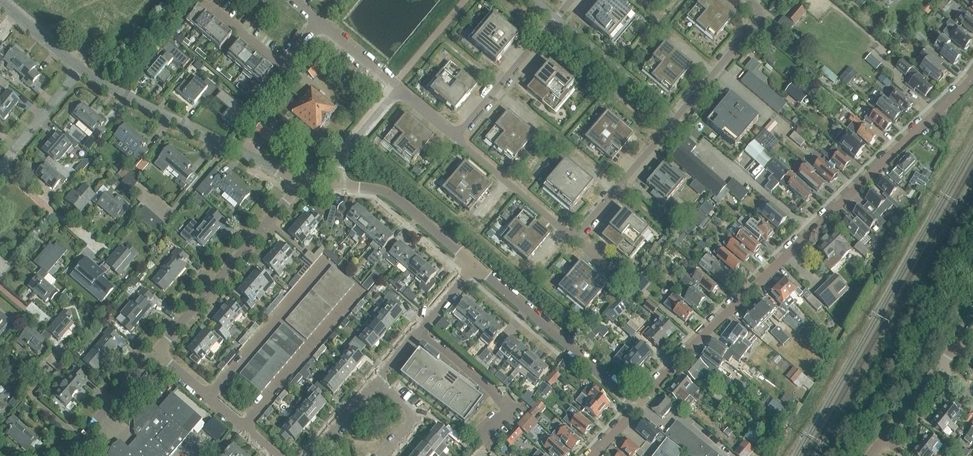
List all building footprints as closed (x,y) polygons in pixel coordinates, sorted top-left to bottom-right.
[(614,0),(603,0),(585,21),(612,44),(635,17),(614,0)] [(731,20),(737,13),(721,0),(701,0),(687,17),(714,40),(731,20)] [(969,10),(972,14),(972,3),(970,0),(965,0),(963,2),(971,8),(969,10)] [(942,3),(937,8),(940,12),(945,6),(942,3)] [(806,13),(797,6),(786,18),(795,26),(806,13)] [(207,14),(198,7),(186,22),(194,29),(207,14)] [(207,14),(194,29),(202,36),(215,21),(207,14)] [(468,41),(490,59),(496,64),(519,37),(491,14),(468,41)] [(780,21),(776,26),(781,30),(786,34),(793,25),(788,21),(783,17),(780,21)] [(969,32),(970,32),(972,34),(972,21),(968,17),(965,21),(961,17),(957,21),(965,28),(964,28),(969,32)] [(215,21),(202,36),(211,43),(223,28),(215,21)] [(959,31),(960,30),(949,21),(946,25),(946,27),(947,28),(943,34),(951,41),(964,51),(964,50),(966,50),(969,47),(969,45),(971,42),(959,31)] [(886,29),(892,34),(898,27),(892,22),(886,29)] [(219,50),(232,36),(223,28),(211,43),(219,50)] [(913,38),(924,47),(928,41),(918,33),(913,38)] [(961,56),(951,48),(952,47),(942,38),(936,45),(944,52),(941,55),(953,65),(954,65),(956,65),(958,62),(958,60),(961,56)] [(157,57),(157,56),(146,68),(147,69),(147,68),(154,74),(152,75),(164,86),(162,88),(163,88),(174,76),(165,69),(173,60),(183,68),(189,60),(169,43),(171,40),(161,51),(162,51),(166,54),(161,60),(157,57)] [(227,57),(236,64),(248,49),(239,42),(227,57)] [(669,93),(686,73),(692,66),(665,43),(642,70),(669,93)] [(33,71),(36,68),(14,49),(12,52),(7,49),(1,56),(5,59),(4,60),(9,64),(7,67),(11,71),(13,68),(24,77),(22,80),(29,87),(39,76),(33,71)] [(244,71),(256,56),(248,49),(236,64),(244,71)] [(939,68),(943,64),(926,50),(919,58),(925,63),(920,70),(937,84),(945,73),(939,68)] [(772,66),(776,61),(767,54),(763,58),(772,66)] [(865,60),(876,70),(881,64),(870,54),(865,60)] [(256,56),(244,71),(252,78),(265,63),(256,56)] [(313,79),(323,67),(314,59),(304,72),(313,79)] [(749,72),(764,85),(767,80),(758,72),(762,68),(752,60),(744,69),(749,72)] [(905,76),(908,73),(912,69),(902,61),(896,69),(905,76)] [(265,63),(252,78),(261,85),(263,88),(273,77),(270,74),(273,71),(265,63)] [(427,90),(445,106),(454,113),(477,86),(450,63),(427,90)] [(577,86),(558,71),(549,63),(526,90),(554,113),(577,86)] [(819,72),(833,84),(837,78),(824,67),(819,72)] [(857,75),(849,67),(839,79),(847,86),(857,75)] [(925,98),(932,89),(922,81),(924,79),(912,69),(908,73),(915,79),(908,87),(914,92),(915,90),(925,98)] [(776,95),(764,85),(749,72),(740,82),(778,114),(779,113),(775,109),(782,101),(776,95)] [(882,75),(878,79),(887,88),(891,83),(882,75)] [(0,78),(0,86),(5,90),(9,85),(0,78)] [(185,82),(186,80),(175,92),(189,103),(187,101),(189,100),(194,104),(199,99),(202,95),(208,99),(203,104),(204,105),(217,89),(205,78),(204,79),(206,80),(205,82),(202,85),(196,79),(190,86),(185,82)] [(804,82),(798,89),(807,97),(813,90),(804,82)] [(788,90),(803,104),(808,98),(793,84),(788,90)] [(315,109),(327,120),(336,109),(311,88),(302,99),(314,109),(315,109)] [(899,108),(905,113),(906,112),(908,111),(910,109),(910,108),(912,105),(901,95),(902,94),(897,89),(889,100),(899,108)] [(0,100),(0,120),(3,122),(19,101),(7,91),(0,100)] [(215,101),(228,112),(221,119),(232,128),(245,112),(246,112),(248,109),(238,100),(235,104),(222,93),(215,101)] [(872,105),(880,112),(893,122),(895,122),(898,119),(898,117),(900,114),(888,104),(889,102),(883,97),(881,95),(872,105)] [(712,127),(722,136),(734,147),(740,140),(757,120),(730,97),(713,118),(708,124),(712,127)] [(316,133),(327,120),(315,109),(314,109),(302,99),(296,105),(297,106),(292,113),(316,133)] [(779,113),(786,104),(782,101),(775,109),(779,113)] [(536,103),(533,107),(538,111),(541,107),(536,103)] [(91,136),(97,141),(106,131),(100,126),(103,122),(82,104),(72,116),(93,134),(91,136)] [(885,132),(891,124),(873,109),(865,119),(872,125),(873,123),(885,132)] [(512,162),(529,142),(535,135),(508,112),(485,139),(512,162)] [(584,139),(606,157),(612,162),(635,135),(607,112),(584,139)] [(411,164),(428,144),(434,137),(407,114),(400,121),(383,141),(411,164)] [(849,120),(853,124),(847,130),(856,138),(857,136),(869,146),(877,137),(865,127),(853,116),(849,120)] [(764,130),(769,134),(777,125),(773,121),(764,130)] [(267,142),(275,133),(262,122),(255,132),(267,142)] [(140,161),(148,151),(142,146),(145,143),(124,125),(114,136),(135,154),(133,156),(140,161)] [(774,138),(769,134),(764,130),(754,142),(762,150),(774,138)] [(834,143),(855,162),(865,150),(844,132),(834,143)] [(46,159),(53,165),(55,162),(59,161),(71,146),(74,148),(78,144),(66,133),(62,138),(57,133),(42,151),(49,156),(46,159)] [(800,147),(804,141),(794,133),(789,138),(800,147)] [(91,136),(87,141),(93,145),(96,141),(91,136)] [(691,154),(697,147),(687,137),(680,145),(680,146),(670,158),(716,198),(727,186),(691,154)] [(744,153),(755,162),(764,151),(762,150),(754,142),(744,153)] [(190,165),(169,146),(159,158),(159,159),(155,164),(164,172),(168,167),(179,176),(174,183),(184,192),(189,187),(184,183),(193,173),(187,168),(190,165)] [(825,158),(842,172),(846,168),(847,168),(849,165),(849,164),(850,163),(833,148),(825,158)] [(764,151),(755,162),(764,170),(773,160),(764,151)] [(37,157),(43,162),(46,159),(39,153),(37,157)] [(889,178),(898,186),(902,182),(900,180),(904,175),(905,176),(916,164),(914,162),(915,161),(910,156),(910,157),(908,155),(896,168),(896,169),(892,173),(893,174),(889,178)] [(47,185),(53,189),(61,180),(64,183),(68,177),(56,165),(57,163),(55,162),(53,165),(46,159),(43,162),(45,164),(36,175),(45,183),(47,185)] [(136,167),(141,172),(149,164),(143,159),(136,167)] [(776,188),(784,178),(788,174),(773,160),(764,170),(771,176),(767,180),(776,188)] [(815,171),(829,184),(833,180),(834,180),(836,177),(836,176),(837,175),(820,160),(813,169),(815,171)] [(570,211),(588,190),(593,184),(566,161),(543,188),(570,211)] [(442,190),(463,208),(469,213),(492,186),(465,163),(442,190)] [(127,175),(131,171),(131,170),(125,165),(116,175),(122,180),(123,180),(127,175)] [(663,166),(655,175),(675,192),(683,182),(687,178),(676,170),(673,174),(663,165),(662,165),(663,166)] [(806,165),(805,166),(797,175),(818,192),(820,190),(821,190),(823,187),(823,186),(825,185),(813,174),(814,173),(806,165)] [(418,177),(422,172),(416,167),(411,172),(418,177)] [(924,169),(921,175),(928,179),(931,173),(924,169)] [(196,191),(202,196),(212,184),(217,189),(219,187),(240,206),(250,194),(229,176),(225,179),(214,170),(196,191)] [(140,179),(131,171),(127,175),(136,184),(140,179)] [(794,180),(796,178),(790,172),(788,174),(784,178),(790,184),(787,187),(805,203),(806,202),(807,202),(810,200),(809,198),(812,196),(794,180)] [(127,175),(123,180),(132,188),(136,184),(127,175)] [(675,192),(655,175),(647,184),(646,184),(656,193),(653,197),(663,206),(666,202),(667,202),(675,192)] [(114,189),(119,184),(110,177),(106,182),(114,189)] [(749,192),(733,179),(727,186),(724,189),(724,188),(741,202),(749,192)] [(878,188),(889,199),(898,190),(887,179),(883,183),(881,183),(879,185),(879,187),(878,188)] [(122,180),(119,184),(128,193),(132,188),(123,180),(122,180)] [(700,195),(705,189),(695,180),(690,186),(700,195)] [(93,203),(99,197),(95,194),(94,195),(84,186),(76,195),(72,191),(65,199),(69,203),(79,212),(90,200),(93,203)] [(866,201),(868,203),(877,212),(875,213),(879,217),(886,210),(888,211),(893,206),(887,201),(885,203),(874,192),(870,196),(869,196),(868,197),(867,198),(867,200),(866,201)] [(102,199),(99,197),(93,203),(113,220),(117,216),(120,219),(129,208),(116,197),(114,200),(107,194),(102,199)] [(706,215),(713,207),(706,201),(700,209),(706,215)] [(353,230),(366,214),(357,207),(353,211),(343,203),(338,208),(338,209),(337,214),(335,218),(343,224),(344,222),(345,223),(345,224),(346,225),(347,226),(347,227),(348,228),(349,228),(350,229),(352,229),(353,230)] [(762,216),(778,228),(787,218),(771,205),(762,216)] [(144,207),(136,216),(141,220),(149,211),(144,207)] [(331,207),(325,227),(332,229),(335,218),(337,214),(338,209),(331,207)] [(868,231),(876,223),(881,228),(885,223),(879,217),(875,213),(871,217),(870,216),(871,216),(866,211),(865,211),(860,207),(858,209),(857,209),(854,212),(854,213),(853,214),(865,226),(864,227),(868,231)] [(182,235),(183,235),(182,236),(189,242),(194,239),(203,246),(220,227),(216,224),(221,218),(211,209),(206,216),(208,217),(199,228),(193,222),(182,235)] [(651,233),(633,218),(624,210),(601,237),(628,260),(651,233)] [(149,211),(141,220),(145,224),(154,215),(149,211)] [(706,219),(698,211),(689,220),(698,228),(706,219)] [(500,239),(527,262),(550,235),(523,212),(500,239)] [(504,213),(501,217),(507,222),(510,218),(504,213)] [(305,214),(297,224),(310,235),(322,220),(315,214),(311,219),(305,214)] [(362,237),(365,234),(369,229),(375,222),(366,214),(353,230),(349,235),(352,237),(355,235),(360,239),(362,237)] [(154,215),(145,224),(150,228),(158,218),(154,215)] [(158,218),(150,228),(154,232),(162,222),(158,218)] [(764,239),(767,242),(770,238),(772,238),(774,236),(773,234),(774,233),(762,222),(758,226),(752,221),(749,224),(742,219),(738,224),(749,234),(760,243),(764,239)] [(849,219),(847,221),(845,221),(843,223),(843,225),(842,226),(854,238),(860,243),(869,234),(856,222),(854,224),(849,219)] [(162,222),(154,232),(158,235),(166,226),(162,222)] [(370,246),(384,230),(375,222),(365,234),(373,242),(370,246)] [(313,237),(310,235),(297,224),(289,233),(301,244),(306,239),(309,242),(313,237)] [(686,227),(682,231),(688,236),(692,231),(686,227)] [(759,248),(760,247),(748,237),(739,229),(736,232),(732,236),(753,254),(754,253),(756,253),(758,250),(759,248)] [(370,246),(382,256),(386,251),(383,249),(393,237),(384,230),(370,246)] [(687,237),(679,231),(670,243),(677,249),(687,237)] [(824,265),(831,271),(841,261),(841,262),(852,251),(846,245),(846,244),(835,232),(818,249),(828,260),(827,261),(824,265)] [(655,245),(661,249),(669,240),(664,236),(655,245)] [(323,246),(326,249),(334,240),(330,237),(323,246)] [(722,245),(744,263),(745,261),(747,261),(749,259),(749,257),(750,255),(738,245),(732,241),(730,243),(726,240),(722,245)] [(49,243),(32,262),(41,270),(39,272),(46,278),(48,274),(51,277),(57,271),(52,267),(65,251),(56,243),(52,246),(49,243)] [(399,263),(409,251),(400,243),(394,250),(391,247),(382,257),(395,267),(399,263)] [(280,244),(272,253),(284,264),(288,267),(292,263),(288,259),(293,254),(280,244)] [(119,246),(101,266),(108,272),(111,268),(119,275),(137,253),(127,246),(124,250),(119,246)] [(314,264),(323,254),(326,249),(323,246),(314,256),(309,251),(305,256),(314,264)] [(716,249),(713,254),(734,272),(736,270),(737,270),(739,267),(739,266),(740,265),(728,255),(719,247),(716,249)] [(865,260),(868,257),(856,247),(853,249),(865,260)] [(169,286),(186,266),(182,263),(187,258),(177,249),(172,255),(174,257),(153,282),(163,290),(167,285),(169,286)] [(328,259),(332,254),(326,249),(323,254),(328,259)] [(399,263),(407,270),(418,258),(409,251),(399,263)] [(272,253),(264,262),(276,273),(280,276),(288,267),(284,264),(272,253)] [(328,259),(337,266),(341,261),(332,254),(328,259)] [(664,255),(662,257),(665,259),(671,265),(673,263),(664,255)] [(709,255),(705,260),(699,268),(709,276),(711,273),(721,282),(724,279),(726,279),(728,277),(727,275),(728,274),(717,264),(718,263),(709,255)] [(314,264),(305,256),(300,262),(305,266),(297,275),(301,278),(314,264)] [(414,280),(427,266),(418,258),(407,270),(402,276),(406,279),(409,276),(414,280)] [(104,274),(105,275),(108,272),(101,266),(99,269),(87,259),(78,270),(83,274),(84,280),(90,280),(95,284),(104,274)] [(338,267),(343,271),(347,266),(341,261),(337,266),(338,267)] [(585,311),(603,290),(608,284),(581,261),(558,288),(585,311)] [(649,265),(646,269),(651,274),(654,270),(649,265)] [(328,272),(339,281),(344,276),(333,266),(328,272)] [(436,274),(427,266),(414,280),(419,284),(419,285),(419,288),(426,294),(435,284),(434,282),(431,279),(436,274)] [(39,272),(27,286),(46,302),(48,299),(49,300),(56,292),(43,281),(46,278),(39,272)] [(324,277),(335,286),(339,281),(328,272),(324,277)] [(696,276),(699,278),(694,284),(699,287),(700,286),(711,295),(712,294),(713,294),(715,292),(715,290),(717,287),(699,272),(696,276)] [(259,293),(263,296),(275,283),(264,273),(260,277),(255,273),(247,282),(259,293)] [(379,277),(373,273),(362,286),(367,291),(379,277)] [(301,278),(297,275),(289,285),(293,289),(301,278)] [(339,281),(349,290),(354,284),(344,276),(339,281)] [(647,283),(640,276),(631,286),(639,292),(647,283)] [(849,290),(835,276),(816,295),(829,309),(849,290)] [(320,281),(331,291),(335,286),(324,277),(320,281)] [(702,303),(705,299),(693,289),(696,286),(684,277),(680,282),(684,286),(691,292),(685,299),(685,300),(684,301),(692,309),(694,307),(697,309),(697,308),(700,308),(702,305),(702,303)] [(778,286),(790,298),(795,293),(799,298),(802,295),(798,290),(787,279),(783,283),(783,282),(778,286)] [(320,281),(316,286),(327,295),(331,291),(320,281)] [(335,286),(345,294),(349,290),(339,281),(335,286)] [(255,305),(252,302),(259,293),(247,282),(238,292),(245,297),(241,302),(251,310),(255,305)] [(399,292),(402,288),(396,283),(393,287),(399,292)] [(322,300),(326,296),(327,295),(316,286),(312,291),(322,300)] [(331,291),(341,299),(345,294),(335,286),(331,291)] [(804,323),(794,313),(789,308),(794,303),(790,298),(778,286),(774,290),(775,291),(770,295),(781,306),(779,309),(789,318),(800,326),(804,323)] [(153,297),(143,289),(138,295),(140,296),(132,305),(131,303),(121,314),(127,320),(122,326),(129,332),(151,306),(148,303),(153,297)] [(412,303),(416,297),(407,290),(403,295),(412,303)] [(308,296),(318,305),(322,300),(312,291),(308,296)] [(326,296),(337,304),(341,299),(331,291),(327,295),(326,296)] [(378,310),(395,324),(403,314),(398,311),(402,306),(397,301),(399,298),(391,291),(383,300),(385,302),(378,310)] [(684,302),(675,295),(665,307),(685,323),(687,321),(689,322),(692,318),(691,317),(693,314),(682,305),(684,302)] [(60,296),(55,302),(59,305),(64,299),(61,296),(60,296)] [(276,308),(284,299),(280,296),(272,304),(276,308)] [(303,302),(314,311),(318,305),(308,296),(303,302)] [(322,300),(333,309),(337,304),(326,296),(322,300)] [(818,312),(823,307),(811,296),(806,301),(818,312)] [(318,305),(328,314),(333,309),(322,300),(318,305)] [(462,323),(475,308),(465,300),(457,309),(453,306),(448,311),(462,323)] [(776,312),(765,300),(761,304),(759,304),(758,305),(757,307),(754,311),(765,323),(772,316),(779,323),(782,321),(795,333),(800,327),(789,318),(778,310),(776,312)] [(365,304),(362,301),(357,307),(360,310),(365,304)] [(239,304),(236,308),(230,302),(221,312),(234,323),(241,314),(245,317),(249,312),(239,304)] [(309,315),(314,311),(303,302),(299,306),(309,315)] [(644,307),(654,314),(658,310),(648,302),(644,307)] [(264,314),(268,318),(276,308),(272,304),(264,314)] [(314,311),(324,319),(328,314),(318,305),(314,311)] [(299,306),(295,311),(305,320),(309,315),(299,306)] [(615,306),(611,311),(618,317),(623,312),(615,306)] [(357,307),(352,313),(355,316),(360,310),(357,307)] [(471,330),(484,315),(475,308),(462,323),(456,329),(459,332),(464,326),(465,327),(466,326),(471,330)] [(387,333),(395,324),(378,310),(377,309),(375,311),(376,311),(373,314),(376,316),(372,320),(375,322),(387,333)] [(64,310),(43,334),(49,339),(52,336),(58,341),(73,324),(67,319),(70,316),(64,310)] [(610,310),(604,316),(613,323),(618,317),(611,311),(610,310)] [(295,311),(291,316),(301,325),(305,320),(295,311)] [(324,319),(314,311),(309,315),(320,324),(324,319)] [(765,323),(754,311),(750,314),(749,314),(747,316),(747,317),(743,321),(747,325),(745,328),(761,341),(765,336),(764,335),(769,330),(763,324),(765,323)] [(234,323),(221,312),(213,321),(218,326),(215,330),(226,340),(230,335),(226,332),(234,323)] [(10,322),(0,313),(0,333),(10,322)] [(320,324),(309,315),(305,320),(316,329),(320,324)] [(483,334),(493,323),(484,315),(471,330),(465,337),(469,340),(473,334),(475,335),(479,330),(483,334)] [(286,321),(297,330),(301,325),(291,316),(286,321)] [(350,322),(347,320),(346,319),(341,325),(345,328),(350,322)] [(435,327),(443,333),(450,325),(442,319),(435,327)] [(656,320),(651,326),(667,340),(675,331),(663,319),(660,323),(656,320)] [(316,329),(305,320),(301,325),(311,334),(316,329)] [(631,321),(627,326),(635,334),(640,330),(631,321)] [(367,331),(380,342),(387,333),(375,322),(367,331)] [(493,323),(483,334),(480,339),(489,347),(493,342),(502,331),(493,323)] [(251,337),(259,328),(255,324),(247,334),(251,337)] [(283,324),(278,330),(289,339),(293,334),(283,324)] [(591,334),(596,338),(599,334),(603,338),(608,332),(604,329),(599,324),(591,334)] [(729,334),(749,349),(752,345),(744,339),(747,335),(732,324),(727,330),(731,332),(729,334)] [(311,334),(301,325),(297,330),(307,339),(311,334)] [(49,339),(43,334),(40,337),(28,326),(15,342),(23,348),(27,344),(36,352),(45,341),(47,342),(49,339)] [(635,334),(627,326),(623,331),(632,339),(635,334)] [(667,340),(651,326),(644,334),(645,337),(658,350),(667,340)] [(380,342),(367,331),(363,328),(352,342),(362,351),(366,346),(372,351),(380,342)] [(789,340),(778,328),(776,328),(770,334),(782,346),(789,340)] [(114,343),(119,337),(109,329),(104,335),(106,336),(84,362),(96,372),(95,371),(117,346),(114,343)] [(278,330),(273,335),(284,344),(289,339),(278,330)] [(731,332),(727,330),(721,338),(733,347),(730,350),(740,358),(741,359),(749,349),(729,334),(731,332)] [(205,331),(197,341),(209,352),(217,343),(220,346),(224,341),(214,333),(211,336),(205,331)] [(243,347),(251,337),(247,334),(239,343),(243,347)] [(293,334),(289,339),(300,349),(304,343),(293,334)] [(337,337),(334,335),(334,334),(329,340),(332,343),(337,337)] [(273,335),(269,340),(280,349),(284,344),(273,335)] [(457,337),(453,342),(454,343),(458,346),(461,341),(462,340),(458,336),(457,337)] [(508,360),(520,346),(511,338),(501,349),(501,350),(496,356),(501,360),(504,356),(508,360)] [(289,339),(284,344),(295,354),(300,349),(289,339)] [(730,350),(715,339),(709,347),(722,357),(725,353),(737,362),(740,358),(730,350)] [(269,340),(265,345),(276,354),(280,349),(269,340)] [(628,350),(645,364),(653,355),(637,340),(628,350)] [(209,352),(197,341),(188,350),(193,355),(190,359),(197,366),(205,356),(211,361),(214,356),(209,352)] [(352,350),(349,354),(344,350),(340,355),(345,359),(357,369),(365,360),(359,355),(362,351),(352,342),(348,347),(352,350)] [(226,366),(238,352),(229,344),(225,349),(230,354),(222,363),(226,366)] [(284,344),(280,349),(291,359),(295,354),(284,344)] [(265,345),(261,350),(272,359),(276,354),(265,345)] [(428,348),(427,348),(422,345),(419,348),(437,361),(439,358),(428,350),(429,349),(428,348)] [(326,349),(323,346),(318,352),(322,355),(326,349)] [(516,370),(529,354),(520,346),(508,360),(502,368),(505,371),(510,365),(516,370)] [(645,364),(628,350),(626,347),(614,361),(627,373),(631,369),(636,374),(645,364)] [(280,349),(276,354),(287,363),(291,359),(280,349)] [(711,365),(715,368),(718,370),(723,363),(720,361),(721,359),(707,349),(701,358),(711,365)] [(50,350),(42,359),(47,363),(55,354),(50,350)] [(261,350),(256,355),(267,364),(272,359),(261,350)] [(482,363),(490,354),(486,350),(478,359),(482,363)] [(65,351),(61,355),(66,359),(69,354),(65,351)] [(419,351),(400,375),(464,424),(482,400),(419,351)] [(318,352),(313,358),(317,361),(322,355),(318,352)] [(55,354),(47,363),(51,367),(59,358),(55,354)] [(276,354),(272,359),(283,368),(287,363),(276,354)] [(490,354),(482,363),(480,365),(486,370),(489,368),(487,366),(495,357),(490,354)] [(525,378),(538,362),(529,354),(516,370),(511,376),(514,379),(519,373),(525,378)] [(256,355),(252,360),(263,369),(267,364),(256,355)] [(56,371),(64,362),(59,358),(51,367),(56,371)] [(711,365),(701,358),(699,361),(696,359),(685,372),(695,381),(701,374),(703,376),(711,365)] [(272,359),(267,364),(278,374),(283,368),(272,359)] [(337,368),(349,378),(357,369),(345,359),(337,368)] [(561,365),(565,368),(570,363),(566,359),(561,365)] [(252,360),(248,365),(259,374),(263,369),(252,360)] [(548,370),(538,362),(525,378),(534,385),(538,381),(548,370)] [(214,373),(218,376),(226,366),(222,363),(214,373)] [(267,364),(263,369),(274,378),(278,374),(267,364)] [(311,367),(307,364),(299,374),(306,380),(310,376),(306,373),(311,367)] [(248,365),(244,370),(255,379),(259,374),(248,365)] [(325,373),(330,377),(342,387),(349,378),(337,368),(334,365),(330,370),(328,369),(325,373)] [(793,367),(785,377),(793,383),(801,373),(793,367)] [(79,382),(84,377),(75,368),(69,374),(71,376),(54,395),(66,405),(83,386),(79,382)] [(491,368),(488,372),(493,376),(497,372),(491,368)] [(263,369),(259,374),(270,383),(274,378),(263,369)] [(240,374),(251,384),(255,379),(244,370),(240,374)] [(555,371),(545,383),(550,387),(559,376),(555,371)] [(498,372),(494,377),(496,378),(498,380),(500,381),(504,377),(498,372)] [(259,374),(255,379),(266,388),(270,383),(259,374)] [(299,374),(290,384),(294,388),(302,378),(306,381),(306,380),(299,374)] [(507,387),(514,379),(511,376),(503,384),(506,386),(507,387)] [(698,390),(681,376),(674,384),(691,399),(698,390)] [(324,396),(325,395),(328,391),(334,396),(342,387),(330,377),(322,386),(319,384),(316,388),(324,396)] [(255,379),(251,384),(261,393),(266,388),(255,379)] [(550,388),(545,384),(538,391),(543,396),(550,388)] [(691,399),(674,384),(667,392),(682,406),(683,405),(688,409),(695,402),(691,399)] [(305,394),(311,399),(306,404),(319,414),(327,405),(321,400),(325,396),(324,396),(316,388),(313,386),(305,394)] [(583,394),(603,411),(605,409),(606,410),(608,407),(608,406),(609,404),(604,399),(606,396),(597,388),(587,388),(582,393),(583,394)] [(288,394),(284,391),(280,397),(283,400),(288,394)] [(521,399),(532,408),(536,404),(530,398),(532,395),(528,391),(521,399)] [(722,398),(714,392),(711,396),(719,402),(722,398)] [(17,394),(8,403),(13,407),(21,398),(17,394)] [(159,409),(152,403),(147,403),(133,419),(134,424),(142,432),(128,448),(124,445),(118,449),(114,445),(112,446),(108,455),(171,455),(202,420),(172,394),(159,409)] [(602,413),(603,411),(583,394),(577,401),(597,419),(598,417),(600,417),(602,415),(602,413)] [(781,400),(789,407),(794,400),(786,394),(781,400)] [(652,410),(663,419),(675,404),(664,395),(652,410)] [(280,397),(275,402),(278,406),(283,400),(280,397)] [(773,400),(768,408),(779,416),(783,419),(789,412),(784,409),(773,400)] [(20,416),(27,407),(21,403),(15,411),(20,416)] [(306,404),(299,413),(311,423),(319,414),(306,404)] [(940,414),(950,423),(954,426),(962,415),(948,404),(940,414)] [(534,406),(528,413),(532,417),(538,410),(534,406)] [(568,416),(563,421),(571,427),(572,425),(584,435),(587,430),(589,431),(591,428),(591,426),(591,425),(579,415),(580,414),(571,407),(566,414),(568,416)] [(273,412),(271,410),(269,409),(264,415),(268,418),(273,412)] [(299,413),(291,422),(304,432),(311,423),(299,413)] [(517,426),(526,434),(531,430),(527,426),(533,419),(528,414),(517,426)] [(957,428),(950,423),(940,414),(931,425),(942,433),(946,427),(954,433),(957,428)] [(11,431),(7,435),(27,452),(37,440),(18,423),(19,421),(13,416),(5,426),(11,431)] [(286,442),(290,437),(296,441),(304,432),(291,422),(284,430),(283,429),(278,435),(286,442)] [(637,431),(652,445),(661,435),(645,422),(637,431)] [(713,454),(715,452),(677,422),(665,436),(679,447),(678,448),(683,452),(684,450),(689,455),(716,455),(713,454)] [(205,428),(215,436),(219,431),(209,423),(205,428)] [(449,435),(438,425),(430,435),(446,448),(450,444),(445,440),(449,435)] [(552,435),(564,446),(565,445),(572,451),(580,441),(574,436),(575,434),(566,427),(565,428),(561,425),(552,435)] [(504,441),(510,446),(522,433),(516,427),(504,441)] [(732,433),(727,428),(723,433),(728,437),(732,433)] [(972,442),(972,429),(966,437),(964,440),(970,445),(972,442)] [(464,439),(454,432),(451,436),(460,444),(464,439)] [(757,434),(751,443),(763,450),(769,441),(757,434)] [(430,435),(422,444),(437,455),(446,455),(442,453),(446,448),(430,435)] [(920,445),(934,455),(942,446),(942,447),(942,446),(937,442),(928,435),(920,445)] [(569,453),(551,437),(542,446),(550,452),(549,453),(549,454),(551,455),(567,455),(569,453)] [(628,455),(635,455),(636,454),(638,455),(643,455),(644,455),(639,451),(640,450),(630,440),(621,450),(628,455)] [(683,453),(667,441),(655,455),(680,455),(683,453)] [(739,455),(748,455),(753,451),(743,443),(735,452),(739,455)] [(422,444),(415,453),(418,455),(437,455),(422,444)] [(933,455),(920,445),(912,455),(913,455),(933,455)] [(243,455),(233,447),(230,450),(228,448),(222,455),(242,455),(243,455)]
